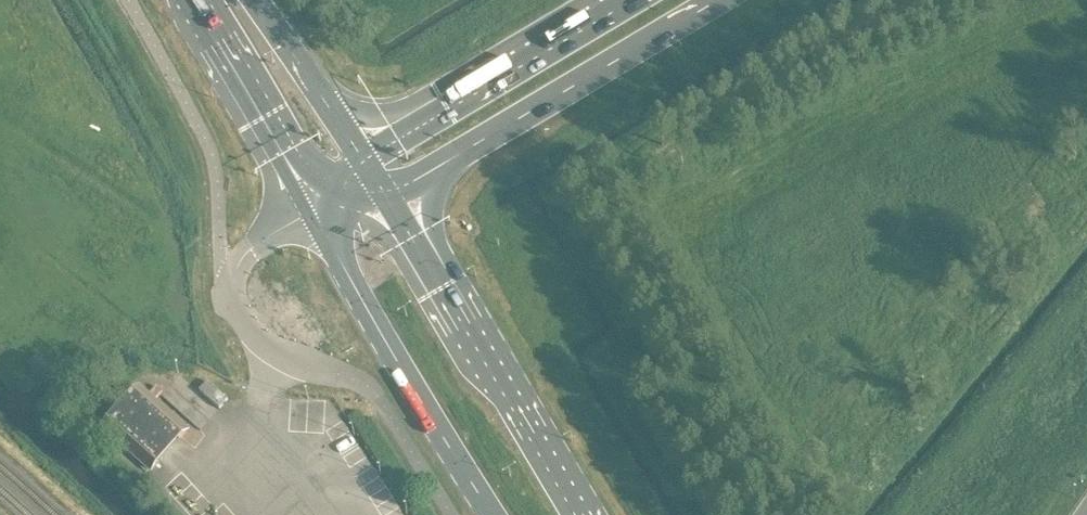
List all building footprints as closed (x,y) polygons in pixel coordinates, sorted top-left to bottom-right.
[(100,426),(150,471),(189,428),(139,383),(100,426)]
